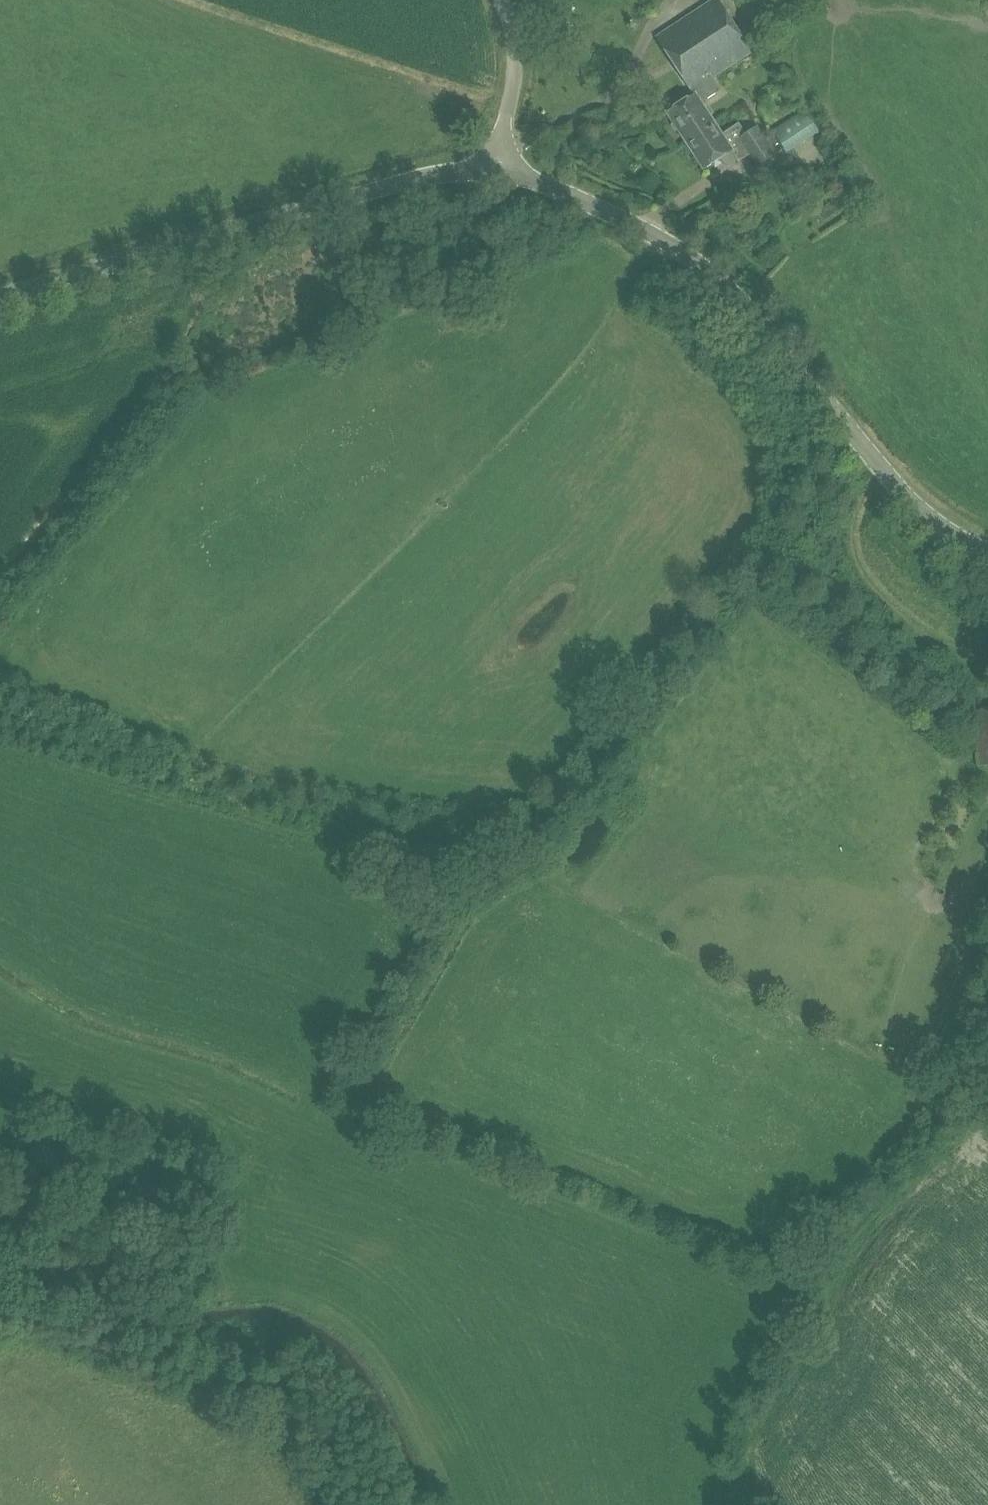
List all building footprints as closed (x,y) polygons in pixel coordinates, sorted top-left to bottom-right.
[(716,122),(703,102),(722,90),(714,77),(754,51),(721,0),(716,0),(660,37),(697,94),(668,112),(687,141),(716,122)] [(819,133),(806,112),(776,130),(789,152),(819,133)] [(778,172),(795,161),(789,152),(776,130),(774,132),(776,135),(767,138),(759,125),(747,133),(740,122),(723,133),(716,122),(687,141),(706,169),(734,151),(739,158),(749,151),(762,171),(773,164),(778,172)] [(974,712),(981,766),(987,765),(987,710),(974,712)]
